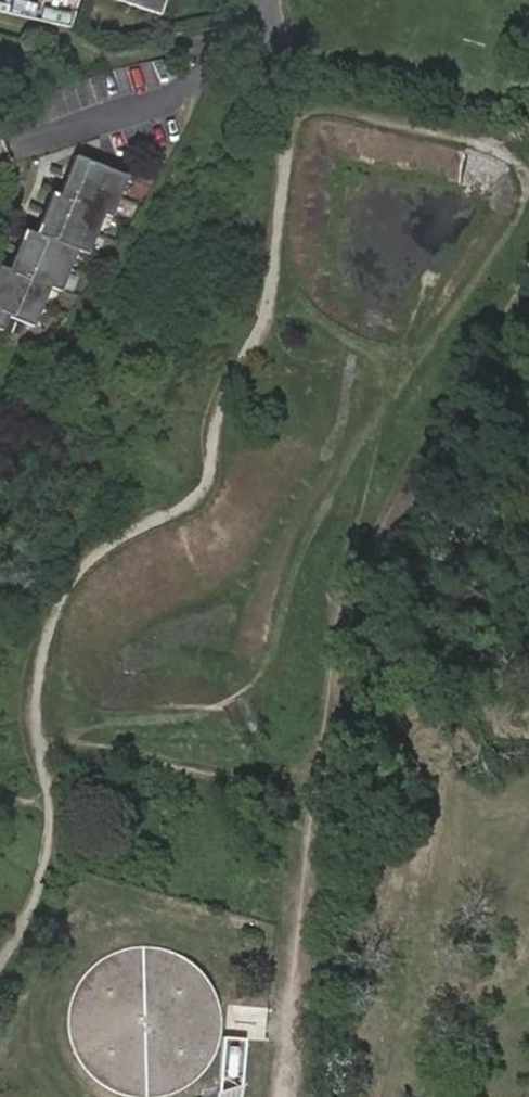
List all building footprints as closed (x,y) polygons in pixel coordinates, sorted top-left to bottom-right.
[(164,0),(111,0),(158,17),(164,0)] [(158,17),(164,19),(171,0),(164,0),(158,17)] [(76,32),(82,16),(53,10),(50,26),(76,32)] [(4,315),(30,325),(46,285),(57,290),(74,249),(84,254),(101,213),(109,217),(125,176),(75,155),(59,196),(51,193),(34,233),(24,229),(7,269),(0,266),(0,324),(4,315)] [(2,189),(0,195),(0,211),(7,214),(15,194),(2,189)] [(91,1094),(219,1084),(211,977),(178,979),(176,951),(121,955),(123,970),(82,973),(91,1094)] [(238,1085),(220,1092),(219,1096),(237,1096),(238,1085)]
